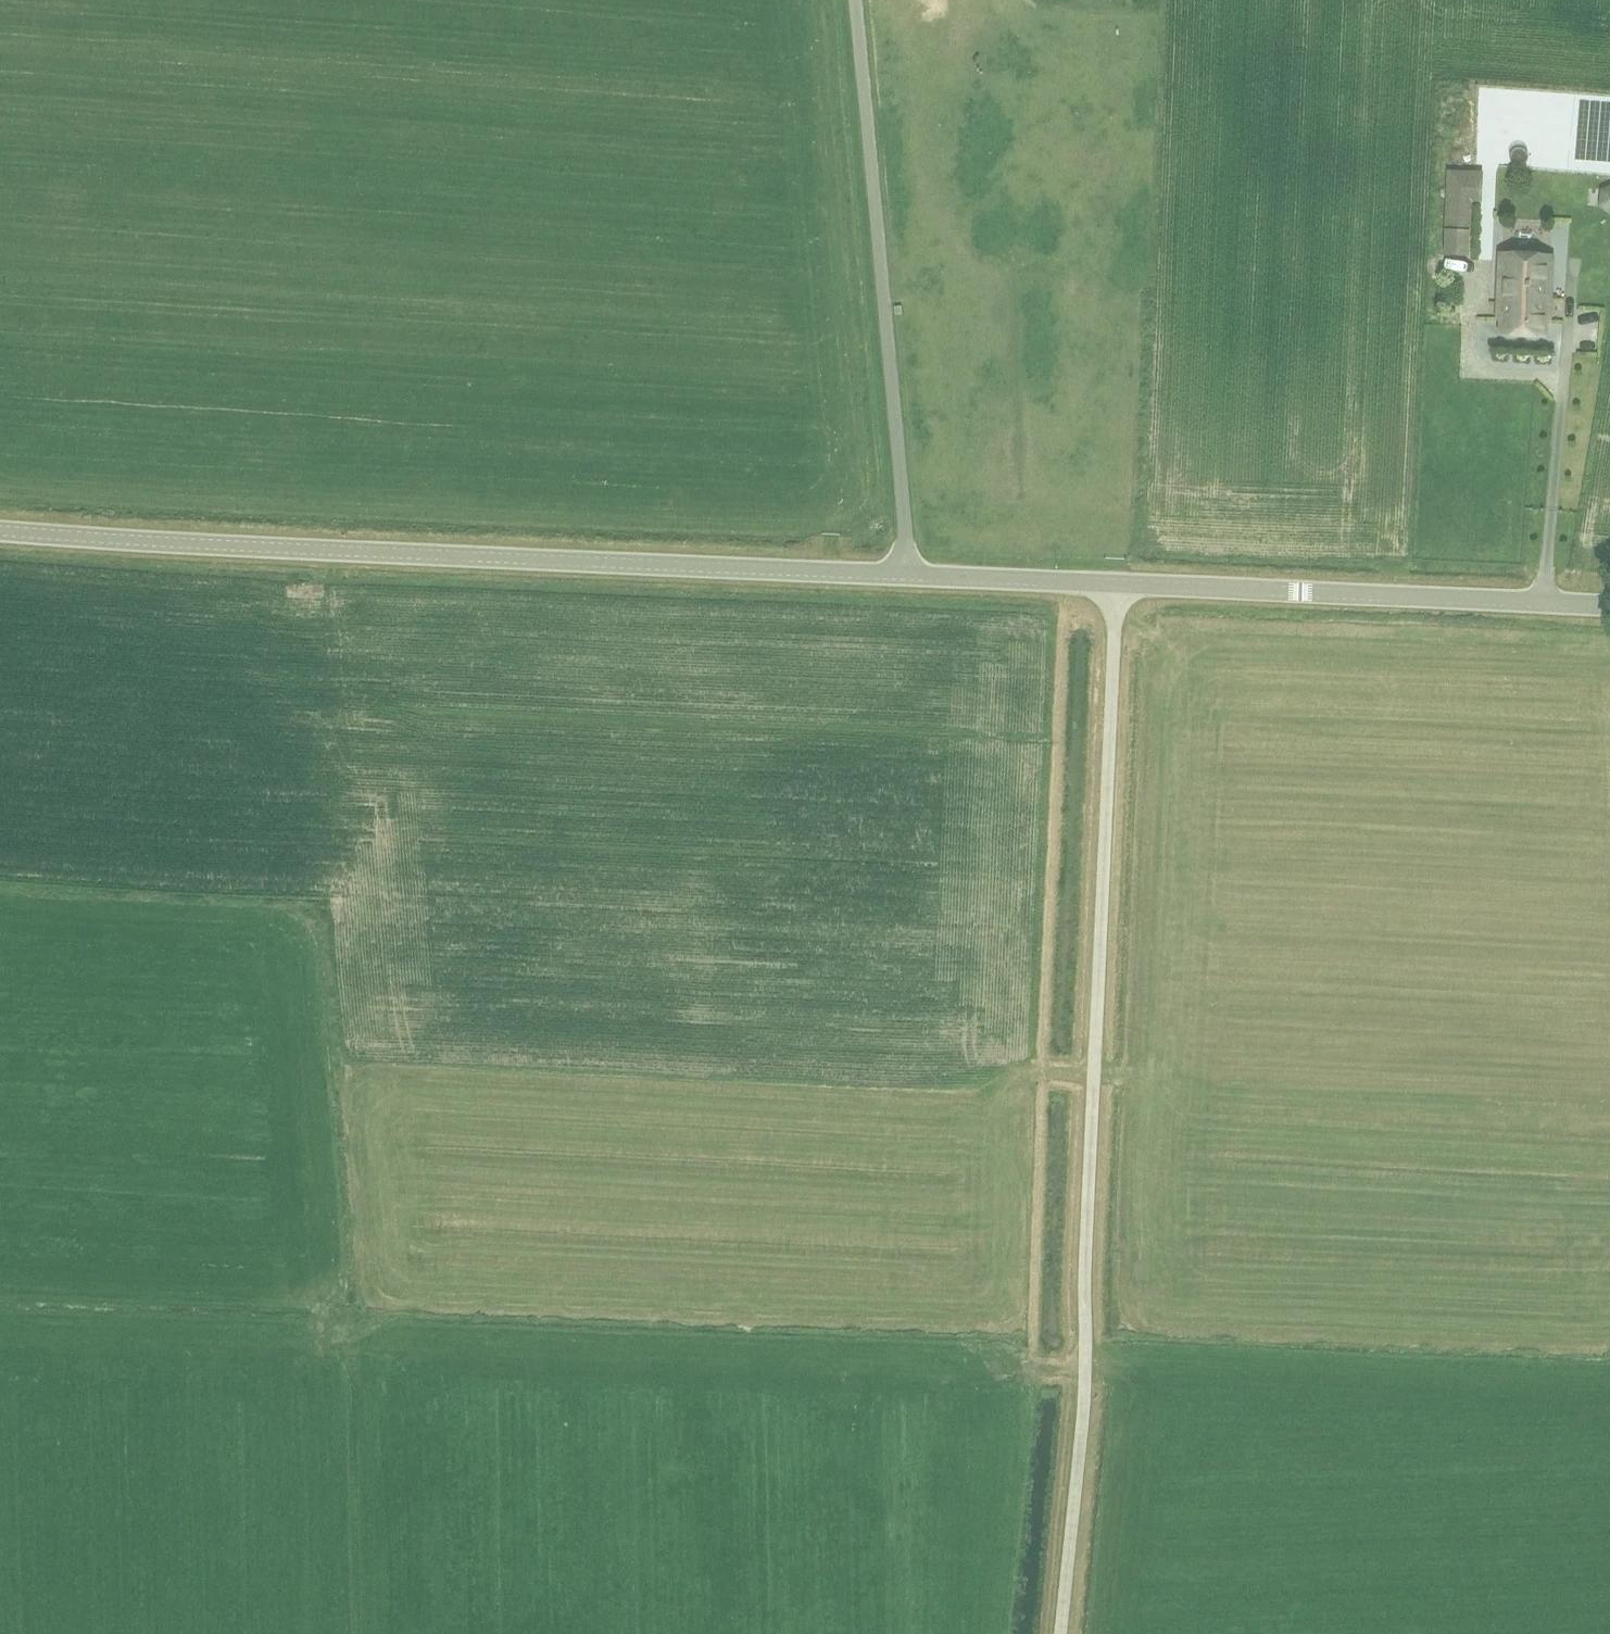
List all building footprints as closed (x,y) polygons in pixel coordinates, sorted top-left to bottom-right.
[(1483,200),(1484,172),(1450,170),(1446,251),(1471,253),(1474,199),(1483,200)] [(1559,232),(1570,232),(1569,287),(1581,288),(1583,216),(1559,215),(1559,232)] [(1551,307),(1554,256),(1503,253),(1500,304),(1503,305),(1501,333),(1545,336),(1547,307),(1551,307)]
